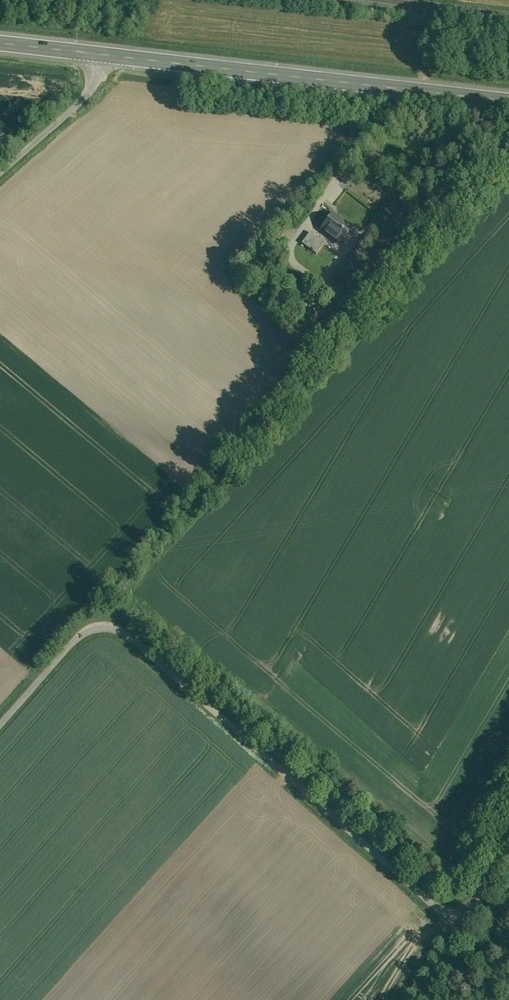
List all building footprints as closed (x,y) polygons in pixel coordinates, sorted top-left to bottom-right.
[(315,225),(334,244),(349,229),(331,210),(315,225)] [(330,249),(312,233),(300,246),(326,268),(331,262),(328,259),(330,257),(326,254),(330,249)]
